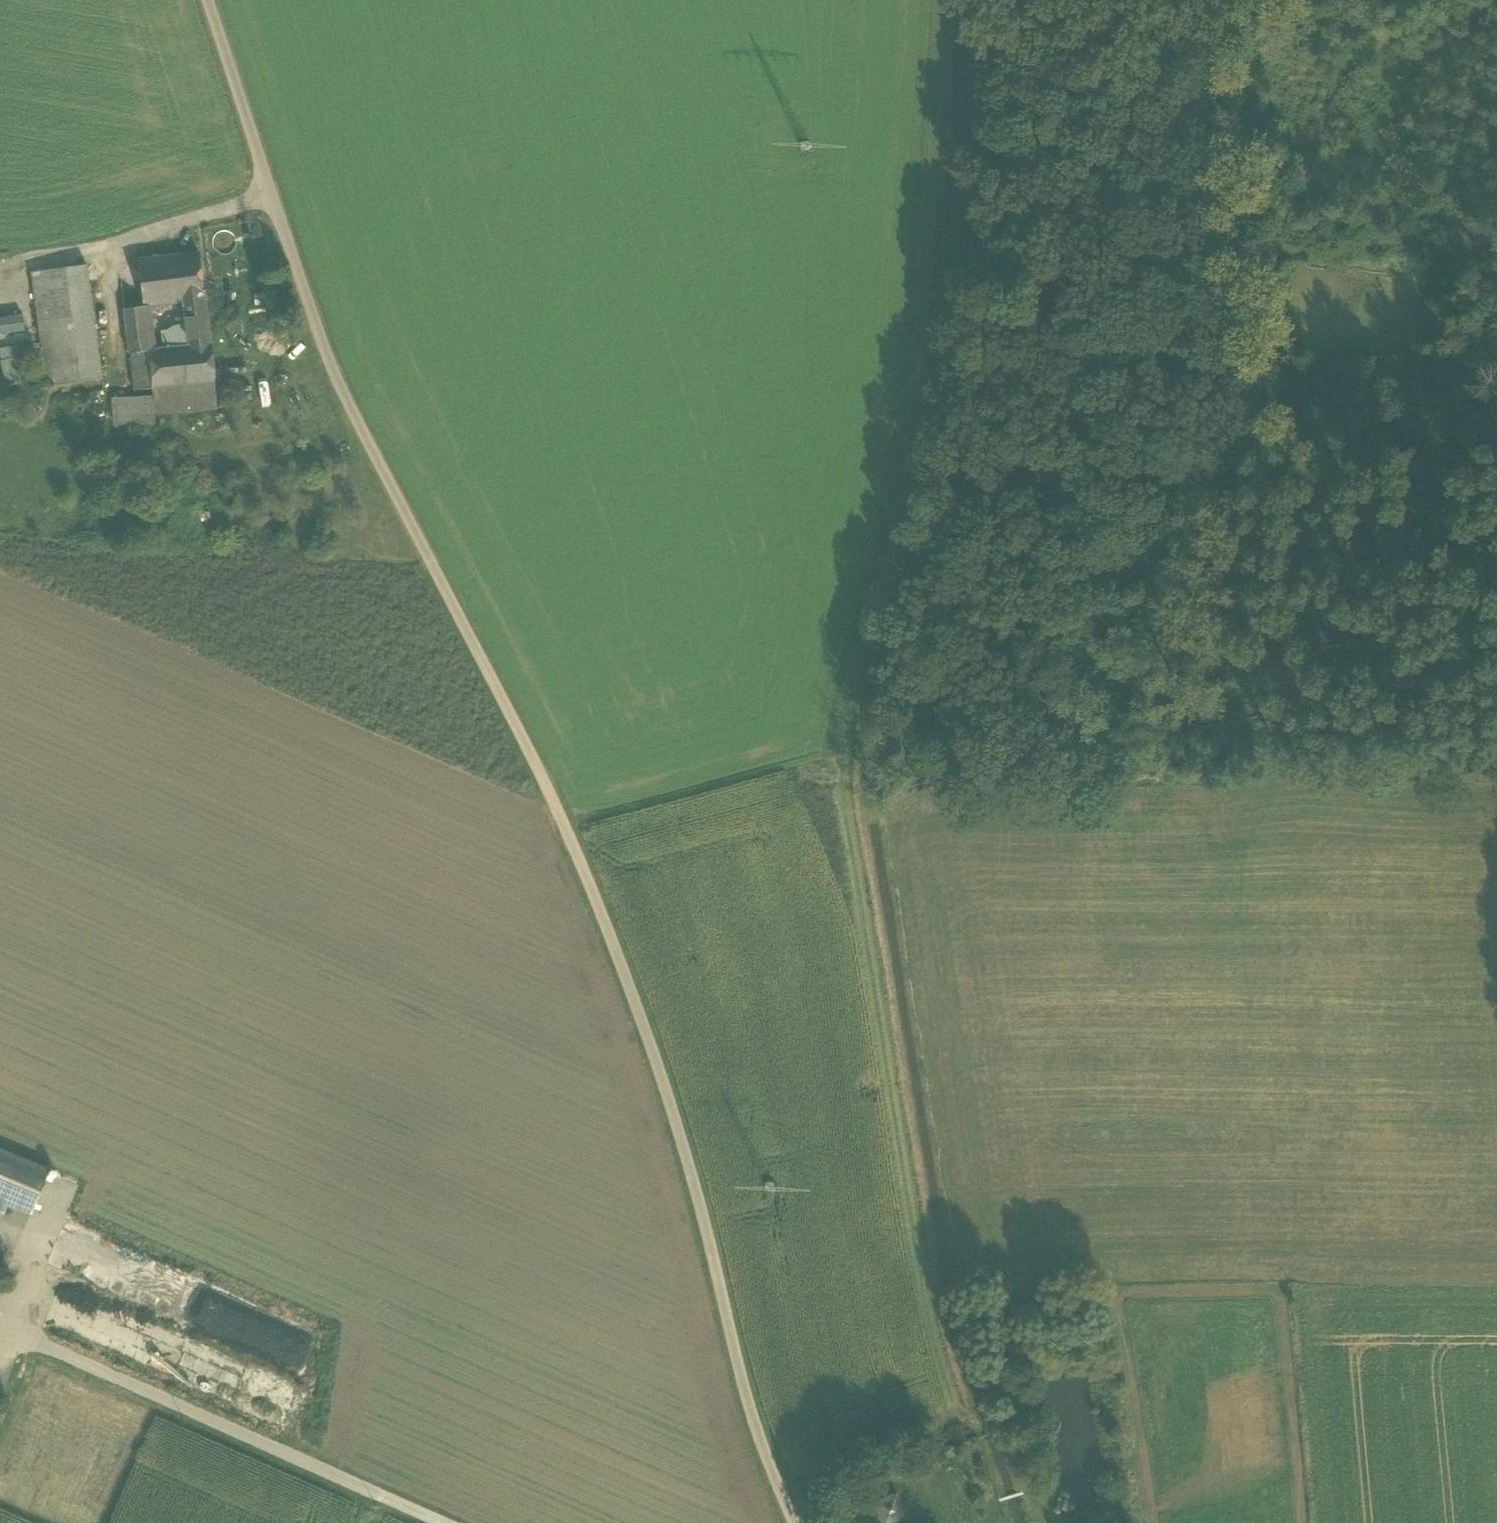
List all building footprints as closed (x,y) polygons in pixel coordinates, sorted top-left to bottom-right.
[(233,407),(211,244),(132,255),(155,418),(233,407)] [(118,378),(99,259),(35,269),(54,388),(118,378)] [(0,346),(0,376),(0,378),(21,374),(15,343),(0,346)] [(30,1213),(47,1171),(0,1152),(0,1201),(30,1213)] [(905,1517),(896,1490),(866,1500),(874,1522),(887,1522),(905,1517)]
